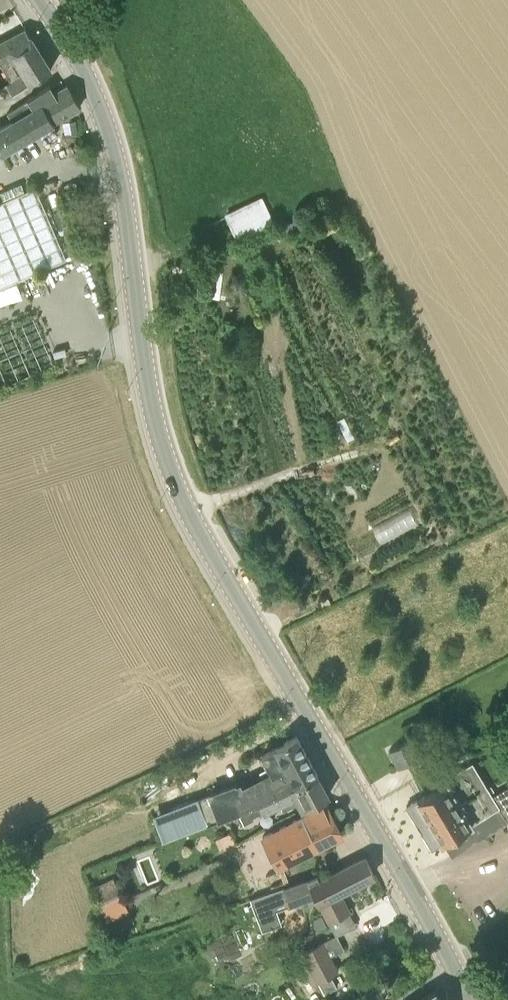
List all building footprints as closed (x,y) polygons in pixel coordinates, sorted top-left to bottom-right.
[(12,93),(51,69),(26,29),(0,45),(0,64),(12,82),(7,85),(12,93)] [(41,99),(53,122),(80,106),(67,84),(54,91),(50,83),(28,99),(8,112),(10,115),(41,99)] [(53,122),(41,99),(10,115),(12,118),(0,125),(0,153),(53,122)] [(75,119),(63,122),(65,134),(78,131),(75,119)] [(48,266),(67,258),(35,186),(0,201),(0,286),(48,266)] [(239,240),(275,224),(263,198),(228,214),(239,238),(239,240)] [(421,756),(421,755),(434,747),(426,731),(412,739),(411,738),(389,750),(399,768),(421,756)] [(259,803),(317,772),(297,735),(288,740),(288,739),(284,741),(285,742),(262,754),(270,768),(260,773),(263,778),(240,790),(240,789),(215,800),(214,798),(216,797),(213,791),(211,792),(211,793),(197,798),(207,824),(237,812),(259,803)] [(494,795),(473,760),(456,771),(458,774),(446,781),(444,776),(430,785),(433,790),(417,799),(442,842),(444,840),(451,853),(507,820),(507,786),(494,795)] [(305,808),(311,804),(329,795),(317,772),(259,803),(237,812),(243,825),(254,820),(253,817),(264,811),(279,803),(283,810),(301,801),(305,808)] [(318,843),(319,844),(341,833),(327,805),(327,804),(326,802),(304,814),(318,843)] [(277,865),(319,844),(318,843),(304,814),(262,835),(277,865)] [(319,900),(328,919),(349,909),(339,890),(374,874),(366,857),(321,878),(322,879),(320,879),(328,894),(321,898),(319,900)] [(280,870),(253,880),(258,892),(284,882),(280,870)] [(316,894),(319,900),(321,898),(328,894),(320,879),(322,879),(321,878),(318,874),(288,885),(250,898),(253,906),(263,903),(272,899),(276,909),(291,903),(290,902),(316,894)] [(101,907),(124,896),(117,885),(95,896),(101,907)] [(313,918),(318,930),(327,926),(322,914),(313,918)] [(336,935),(322,941),(330,956),(344,949),(342,946),(337,935),(337,934),(336,935)] [(309,964),(310,966),(330,956),(322,941),(303,952),(309,964)] [(310,966),(309,964),(302,968),(313,984),(318,981),(319,981),(331,975),(338,971),(330,956),(310,966)] [(436,989),(418,999),(417,999),(442,999),(436,989)]
